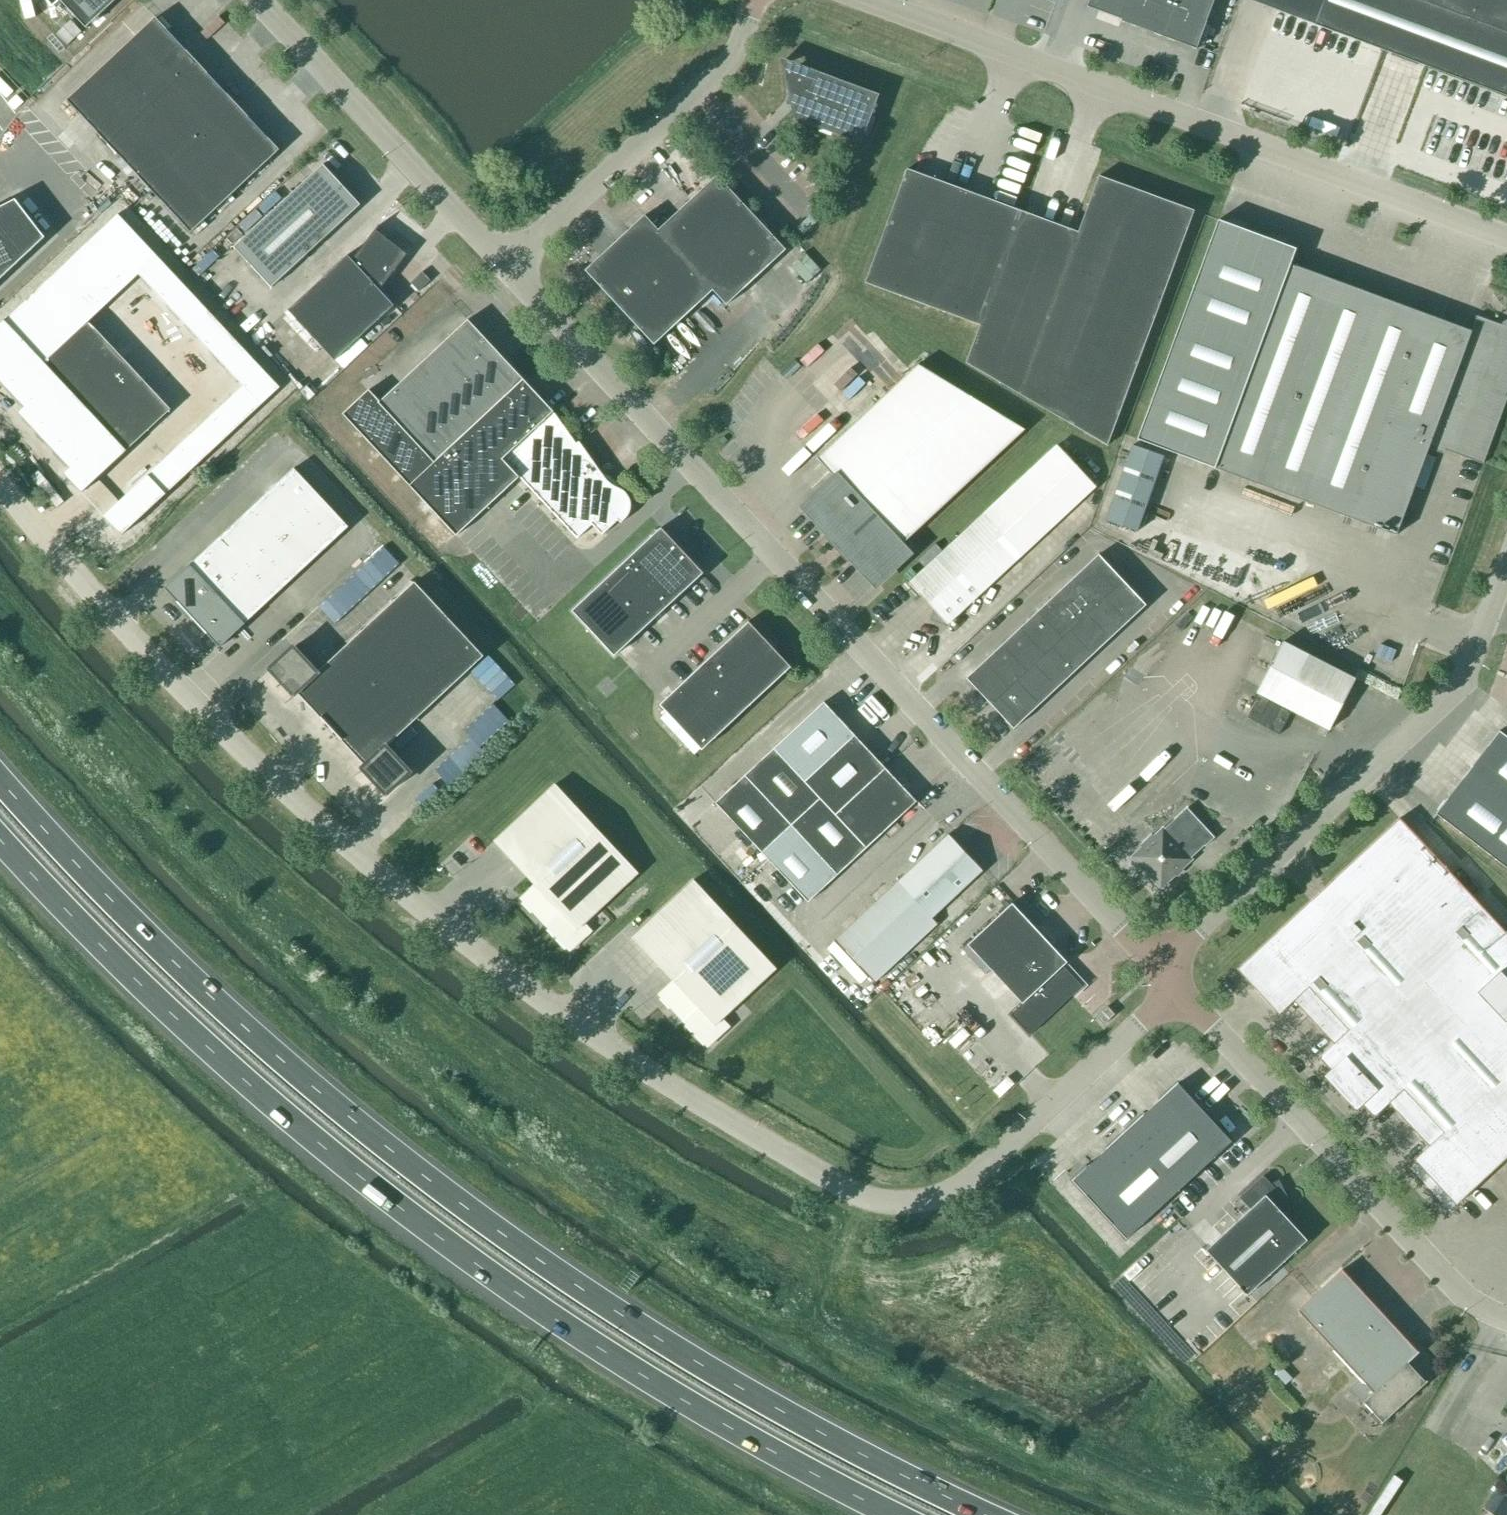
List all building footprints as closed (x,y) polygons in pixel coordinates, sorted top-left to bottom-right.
[(117,0),(60,0),(86,28),(117,0)] [(1207,22),(1206,22),(1214,0),(1090,0),(1087,7),(1121,20),(1121,22),(1196,50),(1207,22)] [(1315,25),(1506,96),(1506,0),(1324,0),(1315,25)] [(156,18),(67,101),(191,233),(280,150),(156,18)] [(861,144),(879,95),(799,65),(788,95),(794,119),(861,144)] [(271,289),(361,206),(324,165),(234,248),(271,289)] [(951,315),(993,201),(908,169),(865,283),(951,315)] [(786,250),(717,176),(658,230),(645,215),(585,271),(654,345),(713,290),(726,305),(786,250)] [(1099,176),(1079,232),(1019,394),(1108,446),(1194,211),(1099,176)] [(16,200),(0,208),(0,280),(45,238),(16,200)] [(1019,394),(1079,232),(993,201),(951,315),(980,325),(966,363),(1019,394)] [(0,325),(0,383),(23,408),(18,413),(70,468),(64,473),(82,492),(169,408),(86,321),(137,273),(243,384),(105,516),(122,534),(278,384),(116,215),(0,325)] [(1137,440),(1396,536),(1428,449),(1438,452),(1439,448),(1483,464),(1506,399),(1506,328),(1476,316),(1471,331),(1290,264),(1296,249),(1218,220),(1137,440)] [(380,290),(407,254),(376,231),(380,226),(379,225),(353,260),(348,255),(288,310),(335,361),(395,305),(380,290)] [(419,292),(430,281),(422,272),(411,283),(419,292)] [(418,494),(532,389),(468,320),(380,402),(369,390),(344,414),(418,494)] [(876,582),(907,554),(900,547),(1025,430),(918,365),(818,459),(837,480),(807,508),(876,582)] [(532,389),(418,494),(456,535),(519,477),(578,539),(593,525),(603,536),(618,521),(621,524),(626,519),(628,517),(629,515),(630,512),(631,510),(631,508),(631,505),(631,503),(631,501),(630,498),(629,496),(627,494),(626,493),(624,491),(622,490),(618,488),(613,485),(606,479),(580,442),(577,444),(554,412),(532,389)] [(1163,456),(1133,445),(1106,521),(1136,532),(1163,456)] [(1058,446),(910,583),(948,625),(1096,487),(1058,446)] [(235,633),(348,527),(293,469),(180,575),(180,574),(165,589),(220,648),(235,634),(235,633)] [(615,657),(704,573),(662,528),(573,611),(615,657)] [(370,588),(397,558),(382,545),(355,575),(370,588)] [(1147,605),(1099,555),(967,678),(1014,729),(1147,605)] [(387,747),(485,656),(416,582),(318,673),(294,647),(270,669),(295,696),(298,693),(365,766),(363,768),(387,794),(411,772),(387,747)] [(791,669),(792,668),(749,622),(748,622),(748,623),(660,705),(703,750),(791,668),(791,669)] [(1330,730),(1356,679),(1283,642),(1257,693),(1330,730)] [(917,802),(824,702),(716,803),(809,903),(917,802)] [(482,744),(509,719),(495,704),(468,728),(482,744)] [(1499,731),(1436,814),(1506,868),(1506,737),(1499,731)] [(571,951),(592,932),(584,924),(638,874),(555,785),(496,841),(536,884),(521,898),(571,951)] [(1215,838),(1188,808),(1164,830),(1163,829),(1154,838),(1151,835),(1141,845),(1143,847),(1132,857),(1161,888),(1192,859),(1191,859),(1205,846),(1206,847),(1215,838)] [(1400,818),(1238,969),(1280,1014),(1294,1001),(1334,1044),(1319,1058),(1374,1117),(1389,1103),(1429,1146),(1415,1160),(1457,1205),(1506,1158),(1506,934),(1400,818)] [(876,983),(938,924),(933,918),(982,871),(948,835),(837,940),(876,983)] [(709,1047),(730,1027),(722,1019),(776,969),(693,881),(634,936),(675,980),(659,994),(709,1047)] [(1067,962),(1013,904),(969,945),(1023,1003),(1011,1015),(1030,1035),(1083,987),(1064,966),(1067,962)] [(1105,1025),(1116,1014),(1108,1006),(1097,1016),(1105,1025)] [(1126,1239),(1232,1142),(1178,1083),(1072,1180),(1126,1239)] [(1248,1295),(1308,1240),(1280,1210),(1289,1202),(1264,1176),(1241,1197),(1251,1209),(1207,1250),(1248,1295)] [(1342,1269),(1298,1310),(1360,1377),(1349,1387),(1364,1404),(1365,1403),(1382,1421),(1381,1423),(1382,1424),(1428,1381),(1427,1380),(1426,1381),(1408,1362),(1419,1352),(1419,1351),(1418,1351),(1342,1269)] [(1498,1487),(1484,1507),(1496,1514),(1506,1514),(1506,1492),(1498,1487)]
